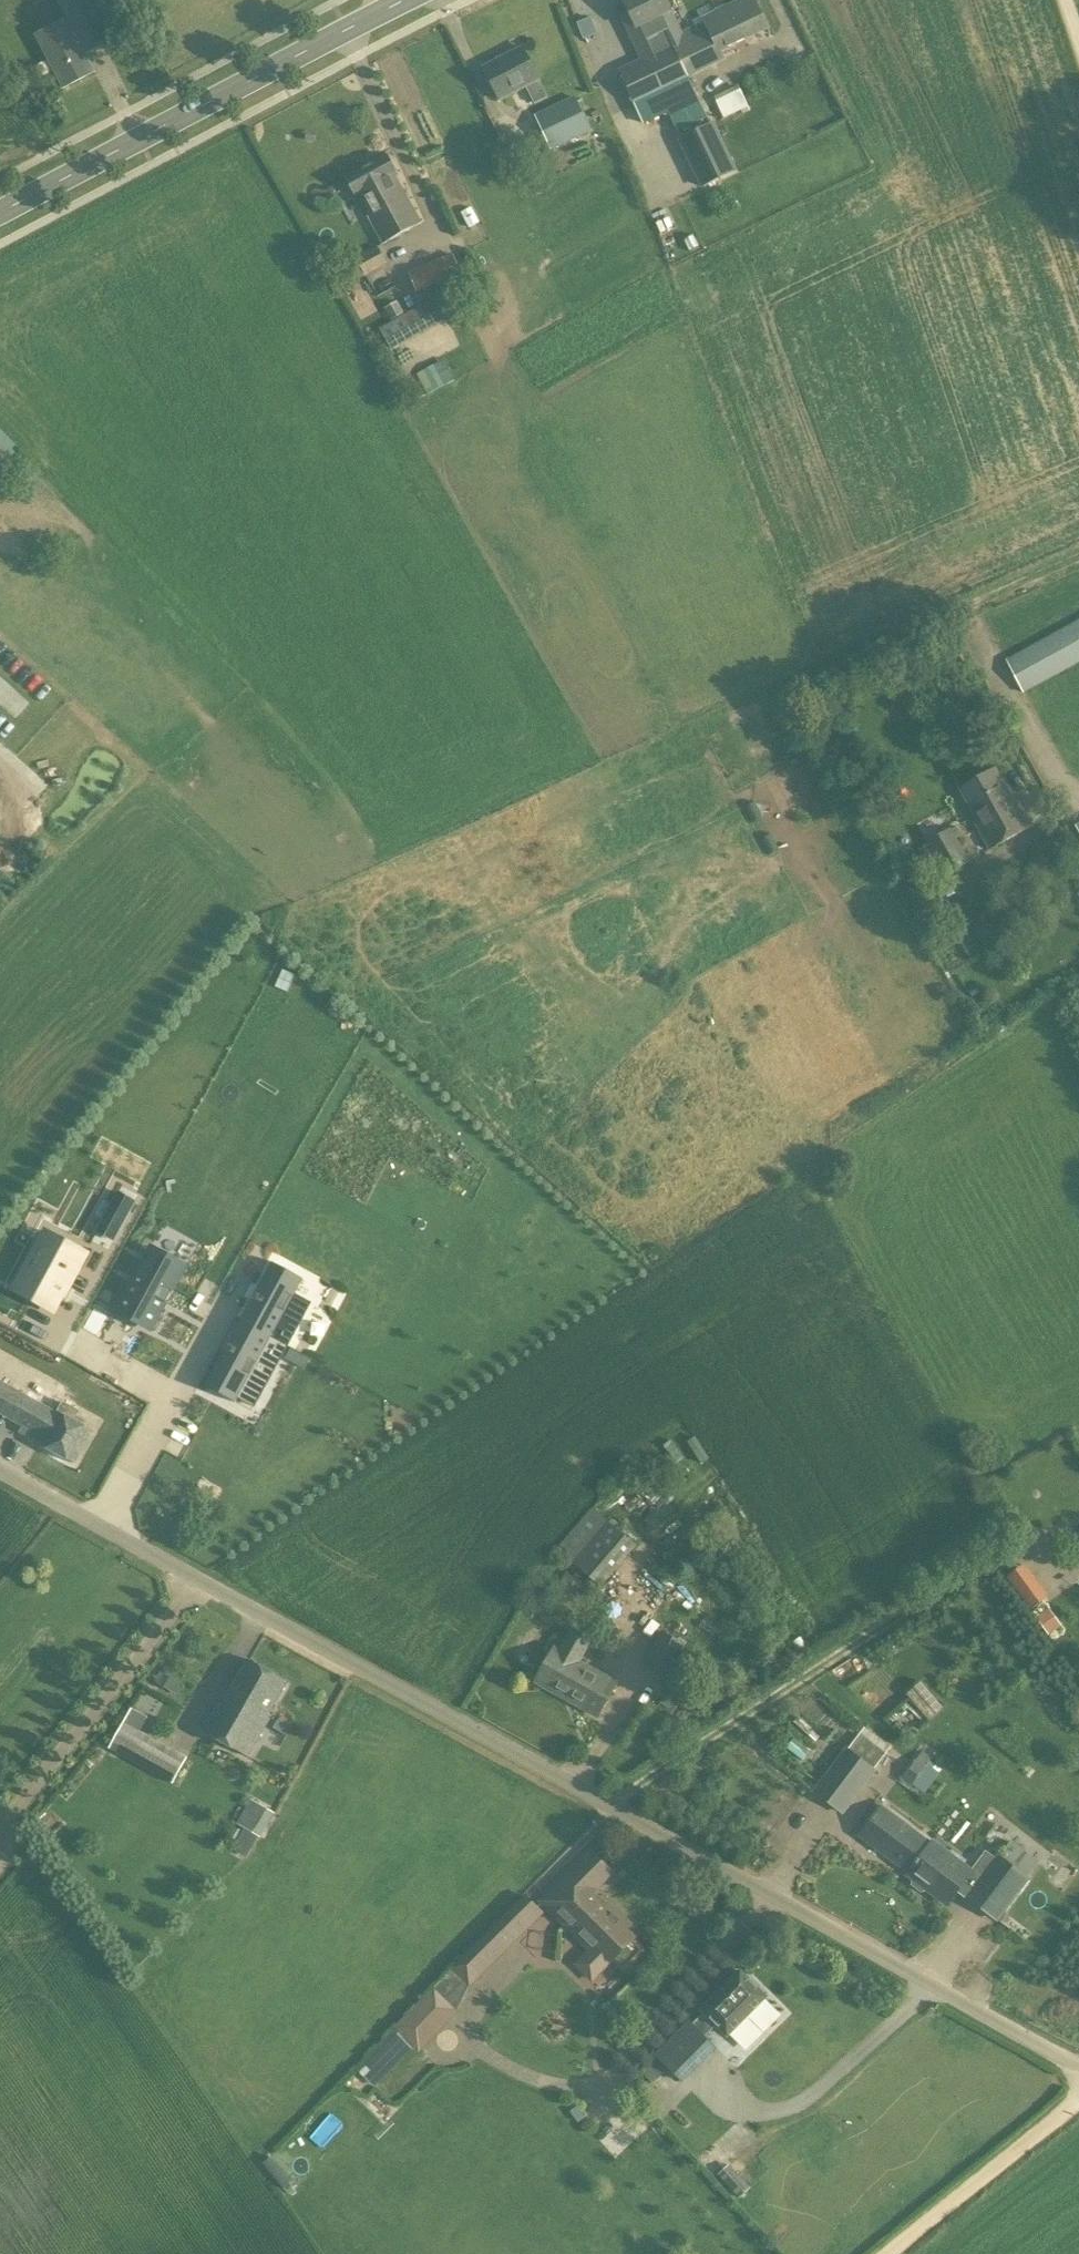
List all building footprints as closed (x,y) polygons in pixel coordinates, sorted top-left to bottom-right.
[(57,1),(66,18),(34,34),(62,89),(95,72),(77,37),(91,30),(75,0),(58,0),(57,1)] [(629,11),(618,16),(639,59),(617,70),(643,124),(677,109),(682,123),(704,112),(689,77),(726,59),(722,50),(768,28),(755,0),(743,0),(702,19),(703,22),(682,32),(667,0),(623,0),(629,11)] [(588,19),(575,22),(579,37),(592,34),(588,19)] [(500,97),(524,85),(534,105),(548,97),(538,78),(539,77),(523,46),(484,66),(500,97)] [(748,106),(739,88),(715,100),(716,101),(710,103),(714,112),(719,109),(723,118),(748,106)] [(551,151),(592,131),(575,96),(534,115),(551,151)] [(703,187),(735,172),(712,123),(680,139),(703,187)] [(355,195),(358,194),(384,244),(422,223),(395,173),(396,172),(387,156),(346,178),(355,195)] [(356,258),(365,275),(387,263),(377,246),(356,258)] [(408,272),(416,292),(460,275),(452,255),(408,272)] [(387,319),(401,312),(395,301),(382,307),(387,319)] [(403,315),(379,328),(392,350),(415,336),(403,315)] [(426,393),(453,379),(443,358),(415,372),(426,393)] [(9,458),(0,450),(0,467),(9,458)] [(1005,659),(1022,693),(1078,662),(1078,618),(1005,659)] [(970,818),(989,851),(1034,825),(1015,792),(1012,794),(996,766),(958,788),(974,816),(970,818)] [(942,878),(970,863),(951,827),(923,842),(942,878)] [(117,1193),(95,1233),(112,1242),(134,1202),(117,1193)] [(43,1238),(16,1289),(52,1309),(64,1287),(66,1288),(90,1244),(73,1234),(65,1249),(43,1238)] [(147,1252),(115,1311),(147,1327),(159,1306),(154,1303),(157,1299),(161,1301),(178,1269),(147,1252)] [(246,1305),(235,1325),(276,1349),(300,1307),(285,1298),(293,1285),(262,1267),(242,1302),(246,1305)] [(94,1309),(83,1328),(97,1335),(107,1316),(94,1309)] [(219,1344),(199,1379),(230,1396),(238,1382),(253,1391),(276,1349),(235,1325),(223,1346),(219,1344)] [(290,1351),(284,1362),(304,1372),(309,1362),(290,1351)] [(43,1437),(39,1443),(73,1463),(92,1431),(74,1421),(80,1411),(63,1402),(58,1412),(0,1379),(0,1413),(43,1437)] [(607,1522),(572,1563),(601,1588),(636,1546),(607,1522)] [(1021,1561),(1003,1574),(1028,1610),(1047,1596),(1021,1561)] [(1032,1616),(1046,1635),(1060,1625),(1047,1606),(1032,1616)] [(617,1682),(580,1662),(592,1642),(568,1630),(558,1649),(554,1647),(535,1683),(597,1717),(617,1682)] [(661,1631),(643,1664),(667,1677),(685,1644),(661,1631)] [(247,1658),(229,1689),(228,1688),(204,1729),(248,1755),(272,1714),(270,1713),(288,1683),(247,1658)] [(108,1749),(173,1784),(188,1757),(140,1731),(147,1717),(130,1708),(108,1749)] [(812,1791),(843,1815),(876,1771),(873,1769),(890,1747),(864,1727),(848,1748),(846,1747),(812,1791)] [(937,1773),(918,1756),(900,1777),(920,1794),(937,1773)] [(236,1823),(261,1838),(275,1813),(250,1799),(236,1823)] [(1011,1840),(999,1856),(997,1858),(986,1850),(971,1870),(946,1851),(944,1853),(882,1806),(860,1835),(909,1872),(907,1875),(912,1878),(911,1885),(921,1893),(927,1890),(946,1904),(963,1882),(973,1890),(967,1897),(996,1919),(1027,1878),(1039,1862),(1011,1840)] [(630,1946),(627,1943),(634,1936),(595,1897),(594,1888),(611,1871),(590,1850),(546,1895),(538,1903),(600,1964),(608,1956),(611,1959),(616,1954),(619,1956),(623,1956),(628,1953),(630,1950),(630,1946)] [(479,1978),(544,1913),(525,1894),(460,1958),(479,1978)] [(766,1997),(740,1971),(701,2010),(704,2013),(692,2025),(689,2022),(656,2056),(682,2082),(715,2048),(704,2037),(716,2025),(727,2036),(766,1997)] [(414,2053),(454,2009),(427,1984),(387,2027),(414,2053)] [(369,2086),(407,2050),(389,2031),(350,2067),(369,2086)] [(577,2106),(570,2112),(577,2121),(584,2116),(577,2106)] [(732,2197),(745,2188),(726,2162),(713,2172),(732,2197)]
